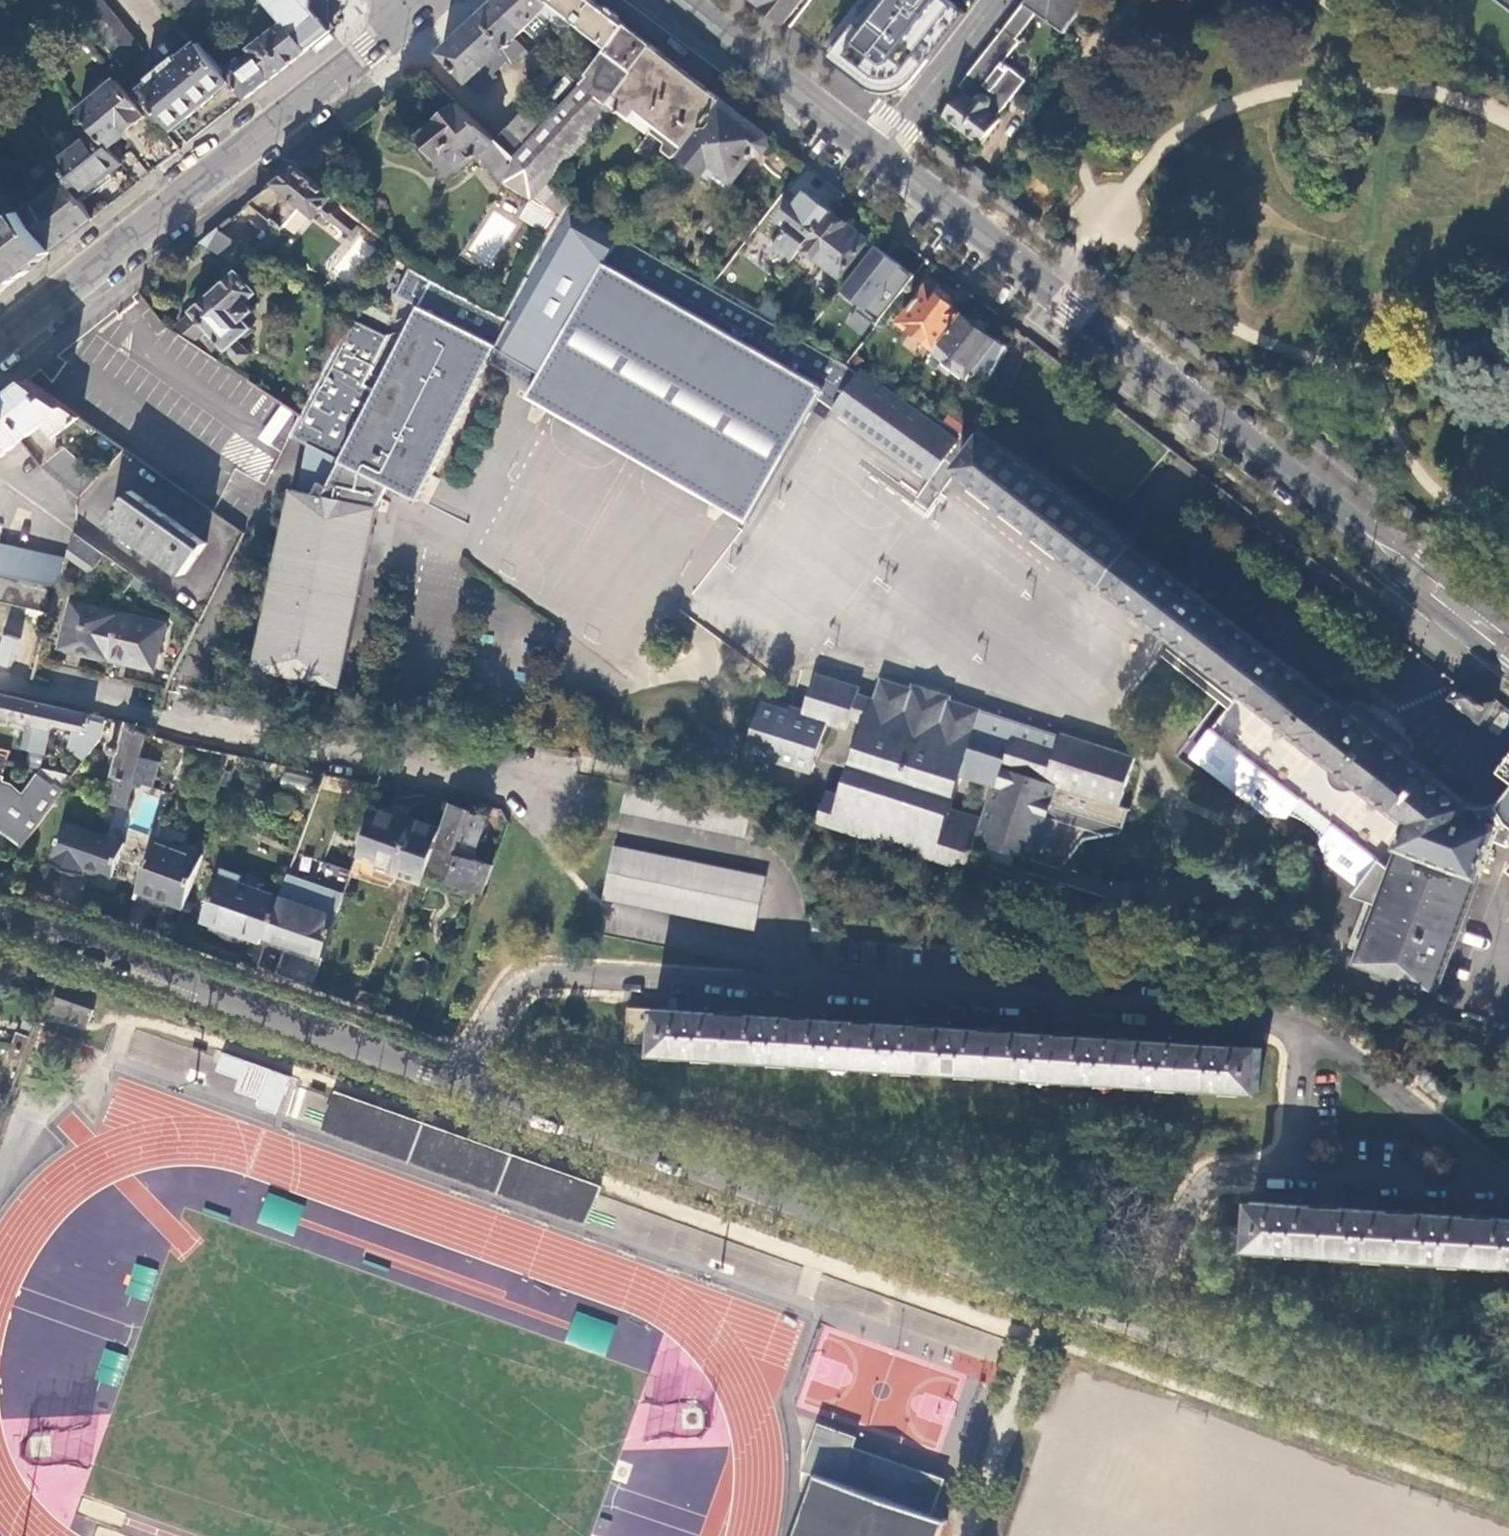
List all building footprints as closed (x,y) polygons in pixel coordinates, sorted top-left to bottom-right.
[(122,66),(143,49),(103,0),(68,0),(86,23),(122,66)] [(176,15),(193,0),(164,0),(176,15)] [(265,5),(283,25),(305,50),(329,32),(322,24),(316,17),(324,10),(324,0),(261,0),(265,5)] [(482,15),(509,44),(515,40),(540,15),(572,39),(580,28),(582,26),(549,2),(548,0),(498,0),(482,15)] [(549,2),(582,26),(595,3),(592,0),(548,0),(549,2)] [(767,8),(785,23),(803,0),(756,0),(767,8)] [(821,50),(868,87),(877,89),(884,89),(891,87),(897,84),(904,80),(958,9),(945,0),(860,0),(821,50)] [(1024,4),(1036,13),(1057,28),(1066,35),(1092,1),(1091,0),(1028,0),(1024,4)] [(595,3),(582,26),(580,28),(608,48),(625,25),(595,3)] [(944,115),(981,144),(1001,119),(999,117),(1026,82),(1003,64),(1020,40),(1017,38),(1036,13),(1024,4),(963,85),(966,88),(944,115)] [(459,37),(441,53),(469,83),(486,66),(493,75),(495,73),(507,61),(510,65),(525,50),(515,40),(509,44),(482,15),(459,37)] [(228,77),(231,81),(245,98),(271,77),(305,50),(283,25),(250,51),(251,53),(242,60),(240,59),(228,68),(228,77)] [(653,47),(625,25),(608,48),(586,73),(587,75),(583,81),(610,102),(653,47)] [(200,43),(142,90),(173,128),(231,81),(228,77),(200,43)] [(608,118),(616,124),(624,113),(634,120),(633,121),(651,136),(654,133),(666,143),(665,146),(664,151),(674,157),(678,155),(721,100),(653,47),(610,102),(618,107),(608,118)] [(486,66),(469,83),(480,94),(498,77),(495,73),(493,75),(486,66)] [(117,80),(79,111),(93,128),(107,146),(146,115),(117,80)] [(516,158),(506,184),(532,199),(561,217),(569,202),(571,198),(553,181),(608,118),(618,107),(610,102),(583,81),(560,108),(544,125),(542,128),(528,145),(516,158)] [(768,136),(721,100),(678,155),(731,196),(738,187),(733,183),(754,156),(763,155),(770,146),(768,136)] [(544,125),(560,108),(552,103),(538,119),(544,125)] [(458,104),(439,119),(441,121),(422,137),(437,157),(446,150),(461,170),(482,154),(505,186),(506,184),(516,158),(458,104)] [(528,145),(542,128),(525,111),(510,127),(528,145)] [(93,128),(53,159),(66,178),(78,197),(122,164),(119,160),(107,146),(93,128)] [(346,173),(324,146),(298,167),(327,191),(346,173)] [(137,183),(149,173),(131,150),(119,160),(122,164),(137,183)] [(275,221),(284,228),(303,204),(317,217),(319,215),(327,222),(329,220),(350,237),(362,222),(341,205),(342,204),(327,191),(298,167),(271,188),(251,204),(273,222),(275,221)] [(70,236),(92,218),(78,197),(66,178),(22,213),(51,251),(70,236)] [(803,249),(832,211),(817,199),(809,208),(796,198),(778,221),(788,229),(771,251),(789,266),(803,249)] [(520,219),(549,237),(561,217),(532,199),(520,219)] [(623,233),(569,202),(561,217),(549,237),(506,317),(510,319),(489,363),(533,388),(529,394),(751,516),(821,398),(931,477),(962,433),(844,360),(843,363),(620,238),(623,233)] [(869,240),(832,211),(803,249),(803,250),(840,278),(869,240)] [(42,258),(51,251),(22,213),(21,212),(0,229),(0,291),(42,258)] [(245,244),(219,229),(201,243),(233,262),(245,244)] [(896,261),(876,245),(854,274),(887,299),(899,283),(886,273),(896,261)] [(420,307),(378,392),(365,386),(388,337),(351,320),(291,438),(311,447),(392,486),(422,500),(489,363),(510,319),(506,317),(411,268),(398,296),(420,307)] [(222,343),(239,364),(249,354),(238,341),(253,328),(246,320),(255,311),(248,303),(259,293),(238,272),(193,310),(194,312),(180,326),(197,339),(200,336),(213,351),(222,343)] [(899,323),(935,350),(936,352),(941,345),(964,314),(928,286),(899,323)] [(789,311),(766,298),(757,310),(781,324),(789,311)] [(964,314),(941,345),(977,371),(978,370),(1000,341),(964,314)] [(978,370),(991,381),(1008,347),(1000,341),(978,370)] [(80,418),(82,418),(27,380),(0,402),(0,458),(23,440),(41,465),(79,498),(99,477),(64,446),(57,436),(80,418)] [(956,469),(1242,690),(1193,753),(1269,812),(1292,815),(1309,823),(1323,839),(1331,861),(1361,885),(1353,895),(1366,900),(1379,904),(1361,952),(1357,962),(1437,992),(1494,843),(1506,847),(1508,843),(1508,789),(1502,798),(1492,804),(1489,805),(1483,806),(1476,807),(1474,806),(1470,804),(1467,803),(1432,776),(1433,775),(1409,757),(1417,746),(1416,745),(1415,744),(1416,740),(1363,699),(1361,700),(1357,701),(1356,700),(1349,710),(1331,696),(1326,692),(1324,692),(1118,533),(986,431),(956,469)] [(311,447),(302,491),(380,508),(392,486),(311,447)] [(342,685),(380,508),(302,491),(295,490),(256,667),(296,675),(342,685)] [(111,522),(185,574),(206,543),(132,491),(111,522)] [(106,554),(74,531),(68,553),(94,571),(106,554)] [(66,559),(0,544),(0,602),(50,614),(66,559)] [(63,646),(111,658),(120,613),(74,602),(63,646)] [(120,613),(111,658),(155,669),(167,625),(120,613)] [(22,632),(1,627),(0,632),(0,659),(28,666),(33,644),(20,641),(22,632)] [(849,719),(857,693),(859,688),(815,674),(803,713),(761,700),(745,752),(811,772),(827,722),(846,728),(849,719)] [(1054,748),(1011,734),(1001,765),(998,764),(981,818),(963,813),(956,833),(942,829),(948,808),(970,729),(976,708),(946,699),(943,709),(936,707),(931,698),(924,696),(914,700),(908,698),(911,688),(881,678),(875,699),(872,698),(864,724),(840,799),(826,794),(817,822),(967,869),(974,840),(1031,858),(1054,784),(1044,780),(1054,748)] [(930,690),(912,685),(911,688),(908,698),(914,700),(924,696),(931,698),(936,707),(943,709),(946,699),(947,695),(930,690)] [(1498,701),(1476,685),(1474,686),(1469,688),(1465,688),(1461,687),(1450,700),(1480,724),(1498,701)] [(0,693),(0,718),(22,723),(21,728),(25,729),(21,748),(31,750),(42,703),(17,697),(0,693)] [(849,719),(864,724),(872,698),(857,693),(849,719)] [(81,732),(80,736),(75,735),(71,755),(86,758),(100,740),(104,724),(90,720),(91,714),(67,709),(42,703),(31,750),(43,753),(49,729),(51,730),(57,726),(81,732)] [(119,755),(106,803),(128,808),(135,782),(142,758),(148,734),(131,724),(128,723),(123,743),(116,740),(110,743),(108,748),(113,753),(119,755)] [(1054,784),(1117,804),(1133,754),(1060,731),(1054,748),(1044,780),(1054,784)] [(3,778),(8,760),(11,752),(0,749),(0,776),(3,778)] [(1499,770),(1508,778),(1508,757),(1499,770)] [(154,787),(161,763),(142,758),(135,782),(154,787)] [(21,847),(23,849),(64,790),(62,788),(73,775),(39,768),(38,775),(23,796),(11,786),(2,783),(3,778),(0,776),(0,829),(21,847)] [(622,813),(746,840),(752,812),(628,786),(622,813)] [(438,846),(430,868),(453,875),(451,881),(485,893),(495,865),(475,858),(489,817),(452,803),(443,828),(437,845),(438,846)] [(377,805),(360,854),(391,866),(389,870),(425,883),(430,868),(438,846),(437,845),(443,828),(377,805)] [(963,813),(948,808),(942,829),(956,833),(963,813)] [(86,867),(112,875),(123,842),(64,823),(52,864),(83,874),(86,867)] [(157,838),(138,890),(185,908),(204,855),(157,838)] [(755,933),(766,881),(614,849),(603,900),(755,933)] [(318,883),(289,873),(284,887),(280,897),(282,898),(268,937),(323,956),(341,908),(353,874),(324,864),(318,883)] [(205,916),(268,937),(282,898),(280,897),(220,876),(205,916)] [(1349,947),(1361,952),(1379,904),(1366,900),(1349,947)] [(95,1010),(57,996),(52,1010),(90,1023),(92,1019),(95,1010)] [(657,1052),(1260,1091),(1262,1048),(1231,1045),(1232,1038),(1216,1037),(1215,1045),(1169,1042),(1169,1034),(1153,1033),(1153,1041),(1107,1038),(1107,1030),(1092,1028),(1091,1037),(1043,1034),(1043,1025),(1028,1025),(1028,1033),(969,1028),(969,1020),(954,1019),(953,1028),(906,1025),(907,1017),(891,1016),(891,1024),(843,1021),(843,1013),(828,1012),(828,1020),(781,1016),(781,1009),(766,1008),(765,1016),(705,1012),(706,1003),(691,1003),(691,1011),(662,1009),(660,1008),(634,1006),(632,1041),(657,1043),(657,1052)] [(133,1032),(132,1055),(154,1056),(155,1032),(133,1032)] [(28,1049),(32,1038),(18,1034),(15,1045),(28,1049)] [(11,1056),(24,1060),(28,1049),(15,1045),(11,1056)] [(261,1086),(286,1094),(293,1076),(226,1052),(220,1069),(243,1078),(240,1087),(258,1094),(261,1086)] [(333,1103),(599,1198),(602,1187),(337,1092),(333,1103)] [(599,1198),(333,1103),(324,1128),(588,1222),(599,1198)] [(1508,1265),(1508,1219),(1450,1215),(1451,1206),(1436,1205),(1435,1214),(1375,1209),(1375,1201),(1360,1200),(1360,1209),(1299,1205),(1299,1197),(1284,1195),(1284,1204),(1251,1202),(1249,1248),(1508,1265)] [(146,1301),(157,1270),(136,1263),(125,1294),(146,1301)] [(945,1521),(933,1516),(946,1479),(855,1446),(858,1435),(820,1422),(819,1421),(803,1470),(818,1476),(796,1535),(940,1535),(945,1521)]
